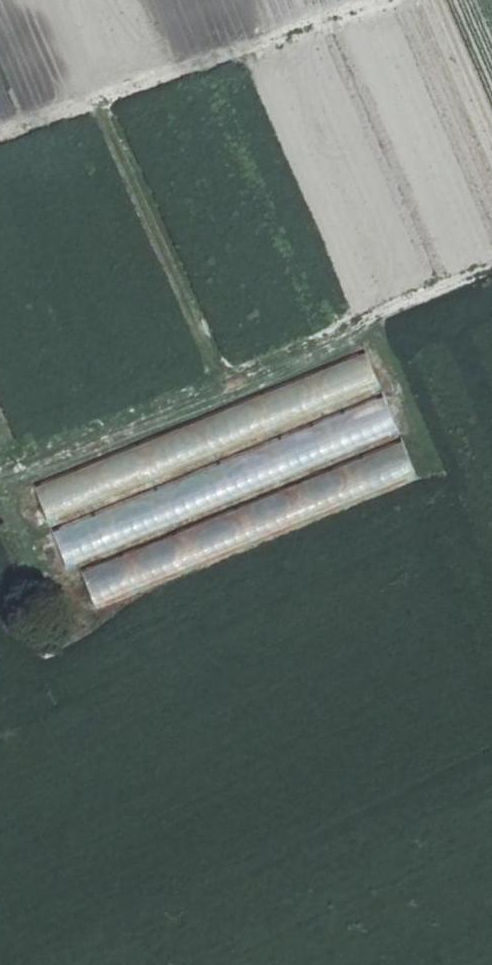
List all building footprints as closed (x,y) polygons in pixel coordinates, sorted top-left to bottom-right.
[(362,346),(28,486),(45,526),(379,387),(362,346)] [(384,394),(52,535),(67,570),(399,430),(384,394)] [(400,439),(78,574),(92,608),(415,473),(400,439)]
